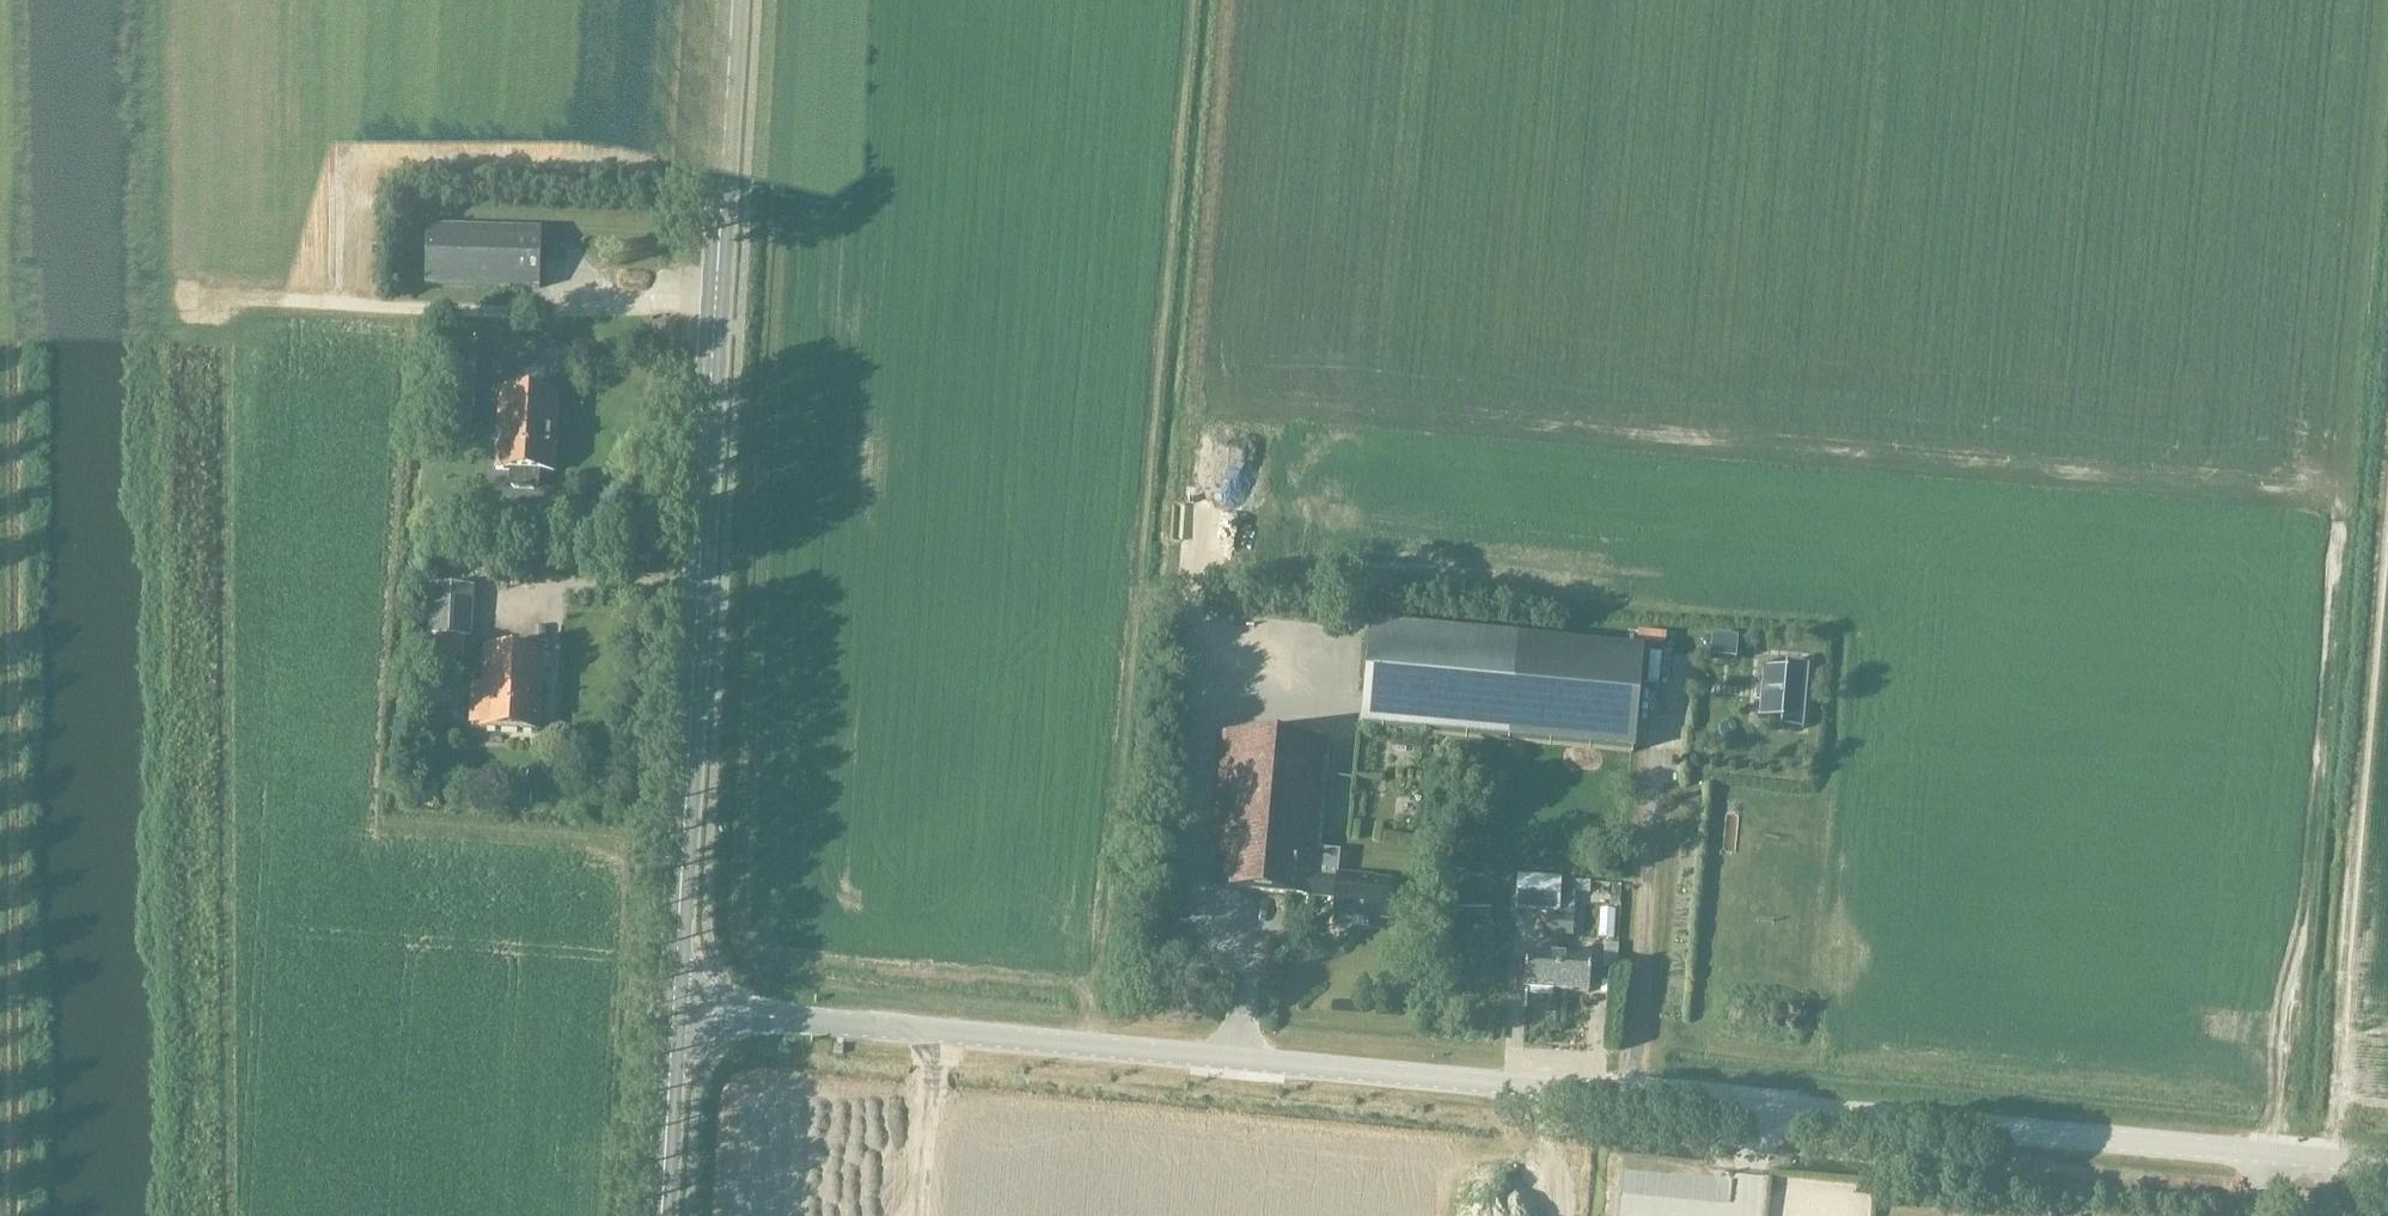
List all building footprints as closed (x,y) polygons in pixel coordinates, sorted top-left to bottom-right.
[(427,286),(542,289),(543,229),(427,226),(427,286)] [(542,472),(556,472),(560,391),(501,391),(498,471),(513,471),(512,484),(517,489),(536,489),(541,485),(542,472)] [(465,639),(472,640),(473,589),(428,587),(427,638),(432,638),(465,639)] [(1645,650),(1491,637),(1372,626),(1364,729),(1636,753),(1645,650)] [(1651,643),(1651,629),(1621,627),(1620,641),(1651,643)] [(1711,637),(1709,660),(1735,662),(1736,639),(1711,637)] [(432,638),(431,657),(465,658),(465,639),(432,638)] [(546,650),(488,646),(483,646),(480,686),(470,686),(468,726),(477,726),(477,729),(483,730),(543,732),(546,650)] [(1757,717),(1757,719),(1780,721),(1780,726),(1779,726),(1779,728),(1781,728),(1783,713),(1804,715),(1809,665),(1784,663),(1784,664),(1785,664),(1784,670),(1761,668),(1761,669),(1762,669),(1758,717),(1757,717)] [(1320,850),(1330,740),(1225,731),(1212,888),(1335,897),(1333,916),(1389,921),(1392,881),(1374,880),(1374,877),(1338,874),(1340,852),(1320,850)] [(1520,876),(1517,912),(1564,914),(1566,879),(1520,876)] [(1548,915),(1548,936),(1562,937),(1564,916),(1548,915)] [(1564,916),(1562,937),(1574,937),(1575,917),(1573,917),(1564,916)] [(1527,990),(1559,991),(1561,954),(1528,953),(1527,990)] [(1561,954),(1559,991),(1592,993),(1594,956),(1561,954)]
